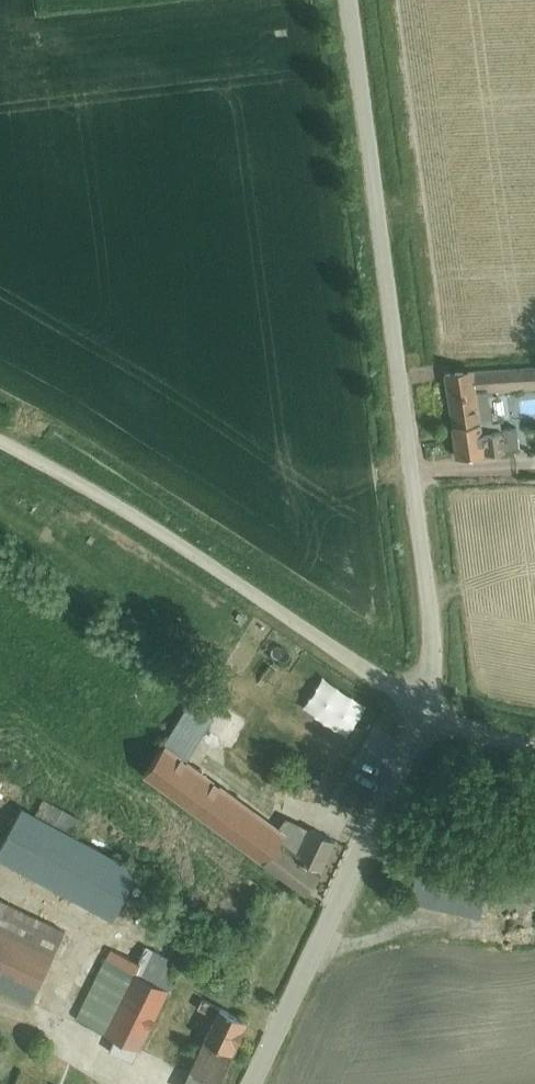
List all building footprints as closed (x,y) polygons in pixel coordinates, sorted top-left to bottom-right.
[(444,375),(452,426),(456,458),(519,449),(516,426),(483,429),(477,389),(534,385),(534,369),(444,375)] [(287,831),(280,825),(222,782),(220,784),(214,780),(215,777),(189,758),(210,725),(186,708),(163,744),(164,745),(145,773),(304,893),(320,871),(335,841),(294,821),(287,831)] [(0,850),(0,859),(113,920),(139,871),(73,836),(82,819),(44,799),(34,814),(22,808),(0,850)] [(287,831),(294,821),(286,817),(280,825),(287,831)] [(416,871),(410,900),(480,914),(488,875),(462,869),(459,880),(416,871)] [(11,995),(30,1004),(65,930),(0,899),(0,989),(11,995)] [(111,949),(76,1019),(139,1050),(170,989),(168,988),(180,963),(147,948),(140,962),(111,949)] [(183,1083),(218,1083),(248,1021),(202,999),(198,1007),(215,1016),(183,1083)]
